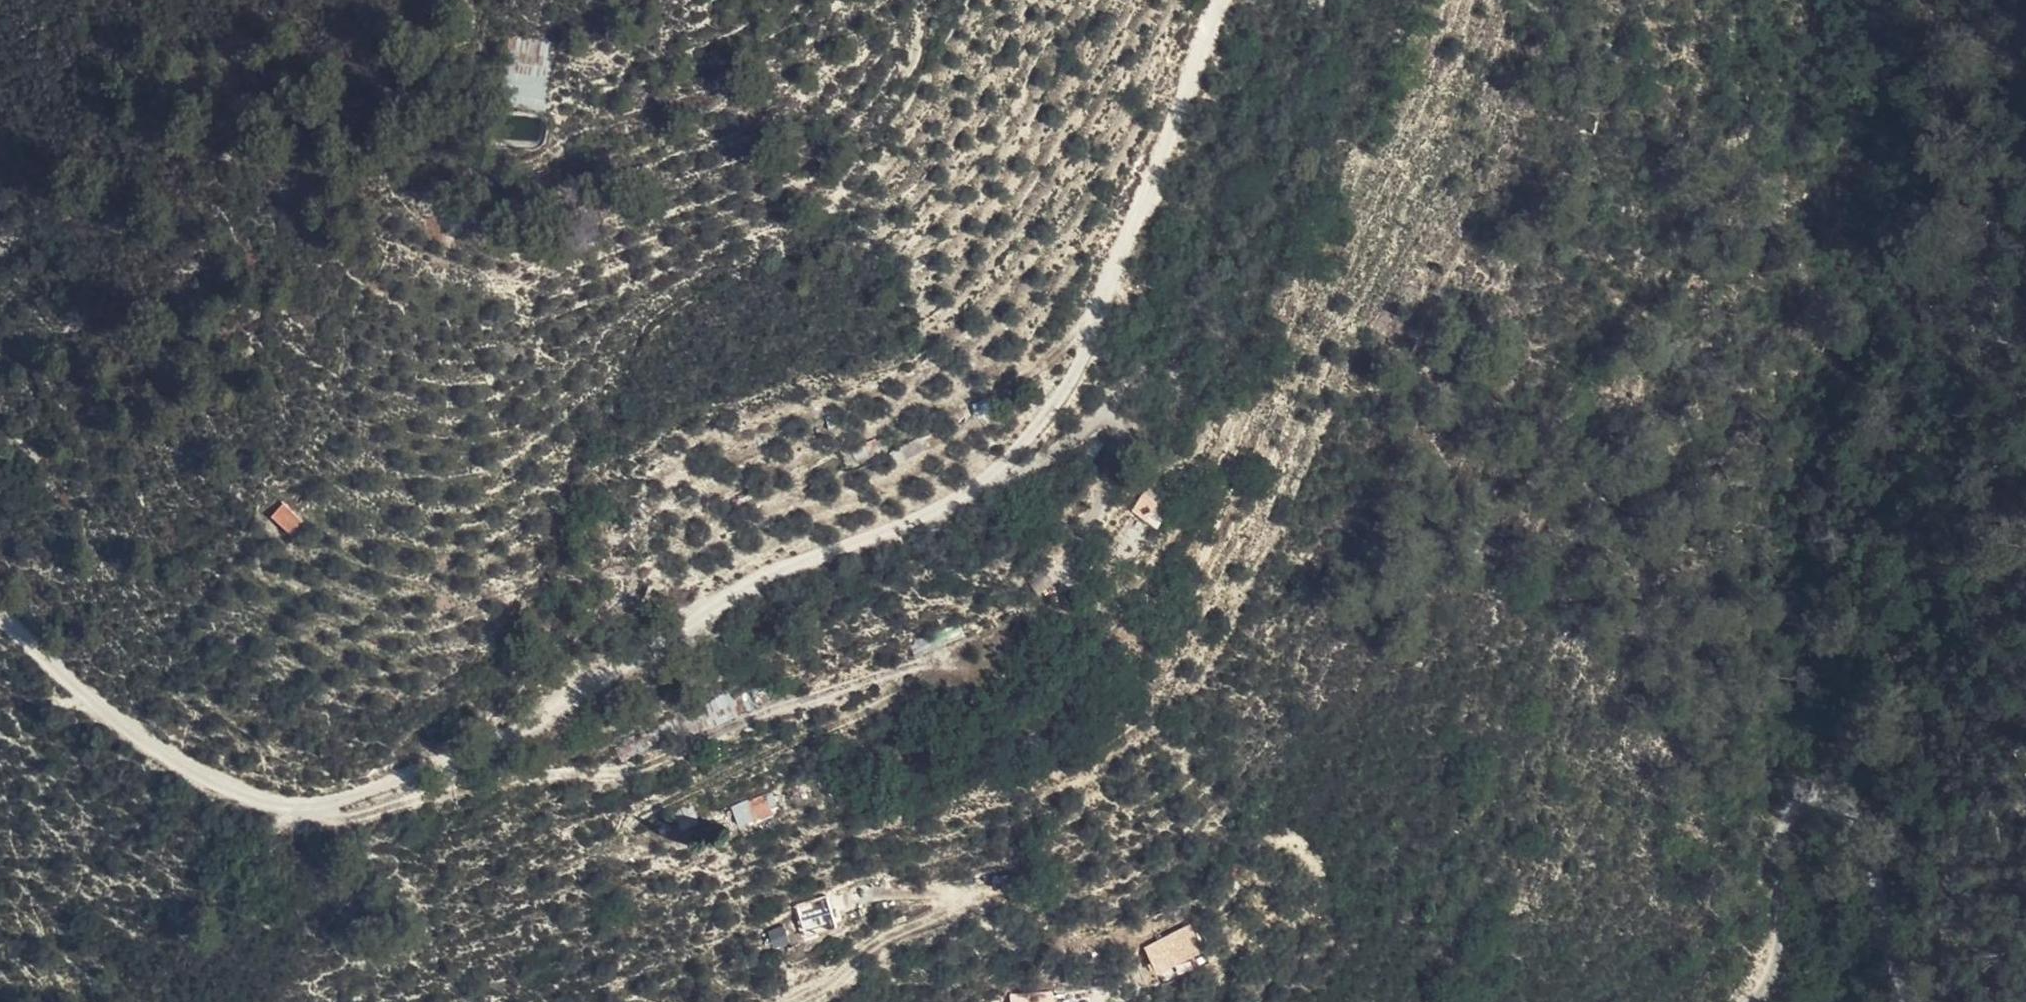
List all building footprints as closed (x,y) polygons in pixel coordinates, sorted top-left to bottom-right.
[(864,444),(877,436),(872,426),(859,433),(864,444)] [(1139,487),(1152,494),(1163,476),(1148,467),(1139,487)] [(268,501),(287,518),(296,506),(277,490),(268,501)] [(1058,581),(1070,571),(1062,562),(1050,571),(1058,581)] [(759,798),(775,791),(771,779),(755,784),(759,798)] [(804,910),(829,905),(822,880),(797,886),(804,910)] [(1157,977),(1203,954),(1188,924),(1142,947),(1157,977)] [(1054,990),(1011,993),(1011,1001),(1055,1001),(1054,990)]
